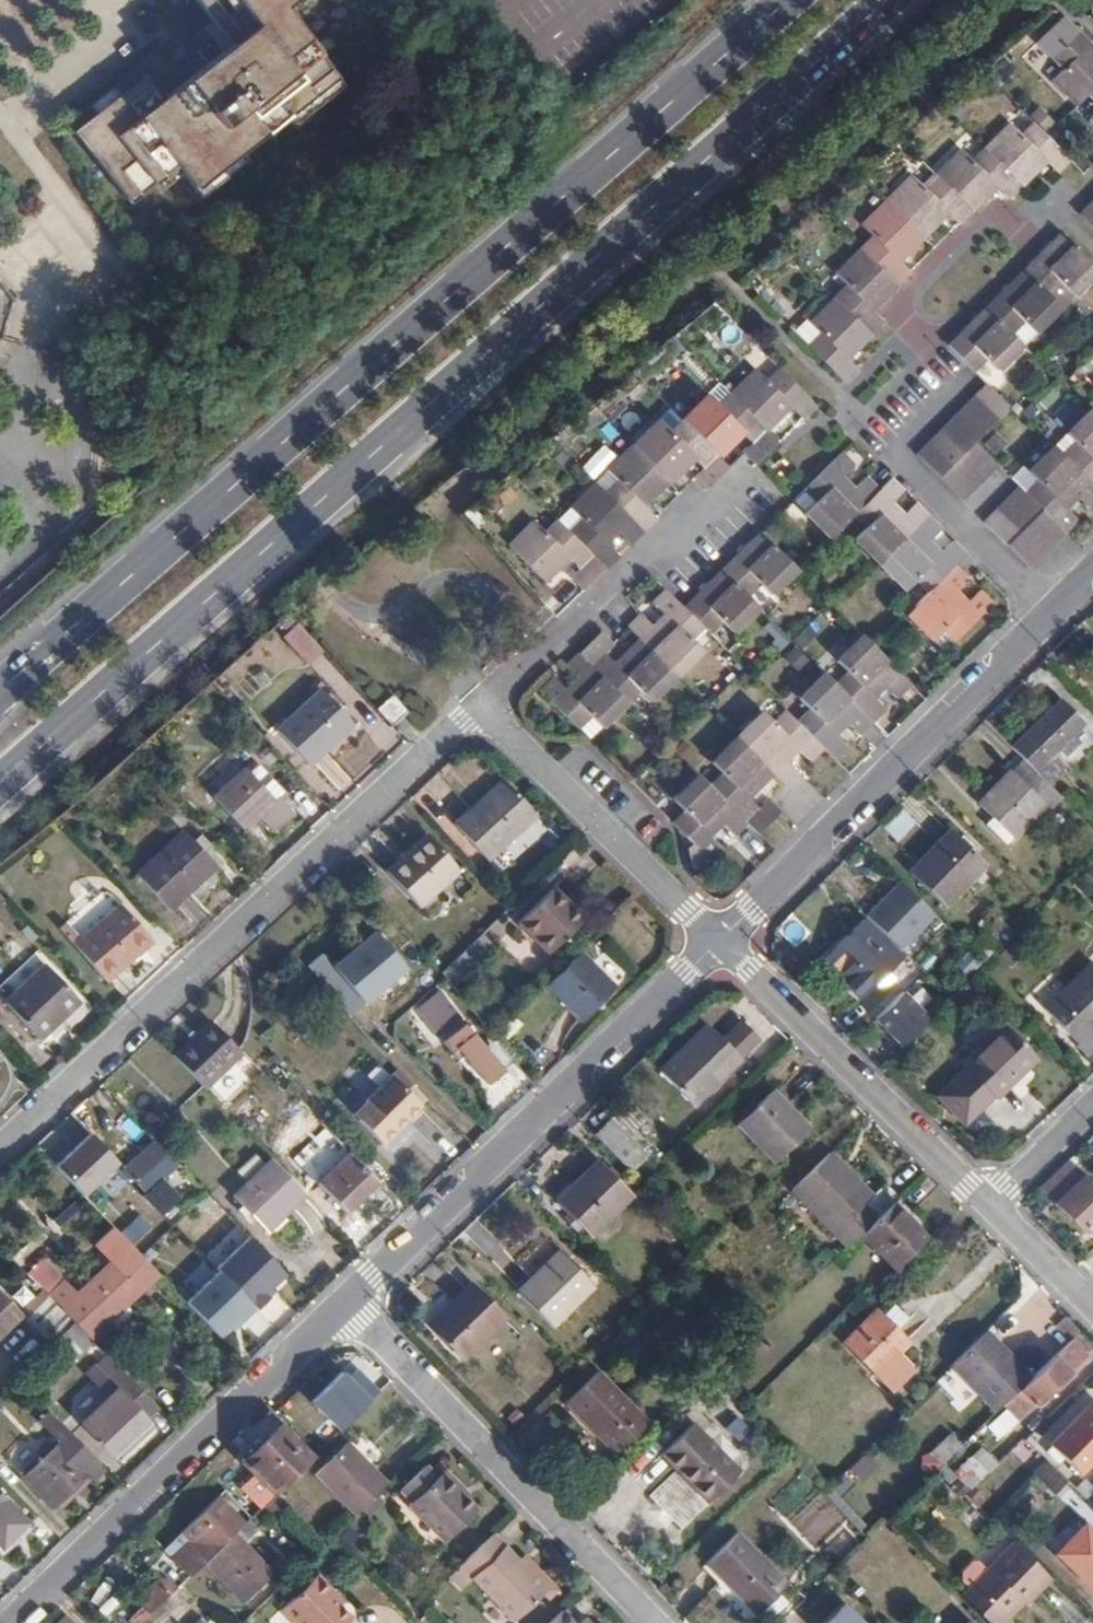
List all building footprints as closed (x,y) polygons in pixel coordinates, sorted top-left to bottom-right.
[(290,0),(195,0),(231,45),(187,79),(162,100),(144,77),(74,132),(129,203),(176,166),(193,188),(278,122),(334,78),(279,8),(290,0)] [(1077,32),(1051,58),(1063,71),(1053,82),(1076,107),(1087,96),(1092,90),(1092,48),(1091,46),(1077,32)] [(1072,162),(1047,136),(1037,127),(1023,140),(1011,127),(987,151),(1021,186),(1035,172),(1046,162),(1060,175),(1072,162)] [(1021,186),(987,151),(985,152),(972,165),(961,153),(937,176),(972,211),(982,202),(997,187),(1008,199),(1021,186)] [(912,178),(888,201),(924,237),(946,215),(958,226),(972,211),(937,176),(924,189),(912,178)] [(863,251),(897,286),(909,274),(898,263),(924,237),(888,201),(863,226),(875,239),(863,251)] [(1080,215),(1092,228),(1092,203),(1080,215)] [(1024,271),(1050,297),(1062,287),(1073,298),(1092,279),(1092,264),(1062,233),(1040,255),(1024,271)] [(836,300),(871,335),(884,322),(873,310),(886,298),(897,286),(863,251),(837,277),(848,288),(836,300)] [(986,309),(1012,335),(1023,324),(1034,337),(1063,310),(1050,297),(1024,271),(999,296),(986,309)] [(822,336),(809,347),(846,384),(859,371),(847,359),(871,335),(836,300),(811,324),(822,336)] [(998,373),(1024,347),(1012,335),(986,309),(965,329),(949,346),(974,372),(986,361),(998,373)] [(816,406),(781,370),(766,384),(756,373),(732,396),(767,431),(791,408),(802,419),(816,406)] [(998,420),(1010,408),(988,385),(976,397),(998,420)] [(767,431),(732,396),(731,398),(718,410),(706,399),(683,421),(718,457),(741,435),(752,446),(745,453),(756,465),(779,443),(767,431)] [(986,432),(998,420),(976,397),(964,409),(986,432)] [(974,443),(975,443),(986,432),(964,409),(952,420),(974,443)] [(1092,486),(1092,414),(1068,440),(1079,451),(1069,462),(1092,486)] [(941,432),(963,454),(974,443),(952,420),(941,432)] [(718,457),(683,421),(682,422),(668,436),(656,424),(634,447),(669,483),(692,461),(703,472),(695,479),(707,491),(730,468),(718,457)] [(951,466),(963,454),(941,432),(929,444),(951,466)] [(985,477),(997,465),(975,443),(974,443),(963,454),(985,477)] [(917,456),(939,478),(951,466),(929,444),(917,456)] [(669,483),(634,447),(632,448),(609,471),(620,483),(608,496),(643,531),(655,519),(645,507),(670,483),(669,483)] [(1067,534),(1077,524),(1066,512),(1078,500),(1088,511),(1092,506),(1092,486),(1069,462),(1058,450),(1020,488),(1042,510),(1064,533),(1067,534)] [(808,515),(831,538),(853,516),(879,491),(867,479),(855,491),(843,480),(856,467),(841,453),(803,491),(818,505),(808,515)] [(973,488),(985,477),(963,454),(951,466),(973,488)] [(961,500),(973,488),(951,466),(939,478),(961,500)] [(855,541),(879,566),(928,517),(917,506),(905,518),(893,506),(906,495),(890,479),(879,491),(853,516),(866,531),(855,541)] [(570,533),(606,569),(617,557),(606,546),(617,534),(628,546),(643,531),(608,496),(595,483),(570,508),(582,520),(570,533)] [(1030,522),(1042,510),(1020,488),(1008,500),(1030,522)] [(1019,534),(1030,522),(1008,500),(996,511),(1019,534)] [(1052,544),(1064,533),(1042,510),(1030,522),(1052,544)] [(984,523),(1007,546),(1019,534),(996,511),(984,523)] [(952,569),(966,555),(954,543),(941,556),(930,545),(943,532),(928,517),(879,566),(905,592),(915,582),(927,594),(952,569)] [(567,579),(581,593),(606,569),(570,533),(557,520),(544,535),(533,524),(509,548),(542,581),(565,558),(577,569),(567,579)] [(1041,556),(1052,544),(1030,522),(1019,534),(1041,556)] [(773,597),(798,571),(761,533),(744,550),(723,571),(752,601),(765,589),(773,597)] [(1029,567),(1041,556),(1019,534),(1007,546),(1029,567)] [(927,594),(905,616),(932,642),(943,632),(955,643),(991,608),(978,595),(969,605),(956,593),(967,582),(952,569),(927,594)] [(735,635),(762,610),(752,601),(723,571),(700,593),(685,609),(703,627),(714,638),(726,626),(735,635)] [(691,641),(703,627),(685,609),(668,591),(654,605),(665,616),(653,628),(642,615),(629,628),(641,640),(676,676),(701,651),(691,641)] [(779,649),(789,641),(773,621),(763,629),(779,649)] [(943,632),(932,642),(944,654),(955,643),(943,632)] [(604,634),(581,656),(628,703),(640,691),(650,701),(676,676),(641,640),(616,665),(604,653),(613,643),(604,634)] [(898,700),(912,686),(874,647),(865,638),(839,665),(849,675),(837,685),(874,724),(886,712),(875,700),(887,689),(898,700)] [(544,695),(569,724),(580,730),(582,732),(593,720),(603,729),(628,703),(581,656),(568,669),(581,681),(568,693),(557,681),(544,695)] [(860,738),(874,724),(837,685),(827,675),(800,702),(811,713),(800,725),(824,749),(837,761),(849,750),(837,739),(849,727),(860,738)] [(320,690),(277,730),(309,764),(351,724),(320,690)] [(389,694),(374,708),(390,724),(405,710),(389,694)] [(1063,702),(1014,750),(1024,760),(1044,780),(1055,769),(1049,763),(1060,752),(1066,758),(1079,746),(1073,739),(1086,726),(1063,702)] [(811,763),(824,749),(800,725),(789,714),(775,726),(765,716),(740,740),(775,776),(786,786),(799,773),(788,764),(800,752),(811,763)] [(775,776),(740,740),(739,742),(714,767),(725,778),(713,789),(749,825),(761,837),(784,815),(771,802),(762,813),(751,801),(775,776)] [(1044,780),(1024,760),(979,805),(1011,837),(1044,805),(1034,795),(1047,783),(1044,780)] [(243,766),(211,795),(243,829),(275,801),(243,766)] [(749,825),(713,789),(712,790),(701,779),(676,804),(687,815),(674,827),(678,833),(710,864),(723,851),(712,839),(724,827),(736,838),(749,825)] [(474,806),(455,824),(488,860),(537,816),(506,783),(477,809),(474,806)] [(881,826),(897,841),(915,821),(900,807),(881,826)] [(202,853),(189,839),(180,829),(133,872),(166,907),(213,864),(202,853)] [(951,831),(909,873),(942,905),(984,864),(951,831)] [(196,832),(189,839),(202,853),(209,846),(196,832)] [(426,833),(385,870),(416,905),(457,868),(426,833)] [(117,904),(72,945),(105,981),(150,940),(117,904)] [(563,904),(533,934),(553,954),(586,921),(571,905),(568,909),(563,904)] [(861,1000),(877,985),(888,973),(902,959),(899,955),(912,943),(878,909),(866,920),(864,920),(823,962),(861,1000)] [(378,932),(336,966),(367,1005),(409,971),(378,932)] [(495,948),(482,934),(442,973),(454,988),(495,948)] [(581,950),(548,984),(584,1022),(618,988),(581,950)] [(952,965),(968,978),(981,963),(965,950),(952,965)] [(1045,1009),(1077,1043),(1092,1028),(1092,964),(1092,963),(1045,1009)] [(44,964),(5,1002),(37,1037),(77,1000),(44,964)] [(888,973),(877,985),(882,991),(895,979),(888,973)] [(436,991),(415,1009),(425,1020),(446,1003),(436,991)] [(729,1045),(747,1026),(734,1013),(715,1031),(729,1045)] [(174,1055),(208,1090),(245,1056),(211,1020),(174,1055)] [(490,1084),(516,1061),(496,1038),(485,1047),(464,1025),(442,1046),(459,1064),(466,1058),(490,1084)] [(682,1095),(730,1049),(707,1025),(659,1071),(682,1095)] [(1005,1026),(964,1066),(996,1098),(1037,1059),(1005,1026)] [(739,1058),(730,1049),(682,1095),(691,1104),(739,1058)] [(406,1092),(415,1084),(408,1077),(398,1065),(389,1073),(406,1092)] [(746,1131),(779,1099),(772,1092),(739,1124),(746,1131)] [(394,1098),(384,1108),(393,1117),(374,1134),(397,1156),(414,1141),(418,1144),(441,1123),(415,1096),(402,1106),(394,1098)] [(809,1129),(779,1099),(746,1131),(775,1161),(809,1129)] [(612,1115),(593,1133),(629,1172),(648,1154),(612,1115)] [(60,1167),(88,1196),(122,1164),(94,1134),(60,1167)] [(152,1146),(126,1170),(149,1193),(175,1168),(152,1146)] [(351,1156),(319,1185),(345,1213),(376,1183),(351,1156)] [(893,1203),(898,1198),(884,1185),(870,1198),(829,1157),(791,1194),(845,1249),(860,1235),(893,1203)] [(271,1228),(306,1193),(273,1158),(238,1193),(271,1228)] [(1039,1187),(1086,1236),(1092,1231),(1092,1232),(1092,1183),(1069,1158),(1039,1187)] [(564,1211),(606,1169),(599,1161),(556,1203),(564,1211)] [(630,1195),(606,1169),(564,1211),(589,1236),(630,1195)] [(109,1187),(93,1202),(117,1225),(142,1200),(132,1189),(121,1199),(109,1187)] [(88,1200),(81,1193),(48,1225),(53,1231),(88,1200)] [(924,1237),(893,1203),(860,1235),(894,1269),(924,1237)] [(123,1236),(133,1247),(150,1230),(139,1219),(123,1236)] [(213,1264),(244,1236),(235,1227),(204,1255),(213,1264)] [(254,1238),(220,1268),(223,1271),(258,1309),(278,1292),(275,1289),(289,1276),(254,1238)] [(560,1251),(518,1294),(549,1326),(592,1285),(560,1251)] [(77,1296),(93,1314),(99,1308),(110,1320),(141,1289),(114,1260),(77,1296)] [(40,1267),(32,1275),(45,1288),(53,1280),(40,1267)] [(258,1309),(223,1271),(189,1303),(225,1341),(258,1309)] [(471,1285),(430,1325),(462,1358),(503,1318),(471,1285)] [(73,1322),(48,1296),(22,1322),(47,1348),(54,1341),(73,1322)] [(18,1317),(0,1299),(0,1335),(18,1317)] [(912,1318),(896,1302),(882,1316),(897,1332),(912,1318)] [(99,1308),(93,1314),(104,1325),(110,1320),(99,1308)] [(897,1332),(882,1316),(876,1310),(845,1341),(893,1390),(912,1371),(897,1355),(909,1343),(897,1332)] [(79,1355),(92,1341),(73,1322),(54,1341),(79,1367),(85,1361),(79,1355)] [(953,1364),(998,1410),(1004,1404),(1032,1377),(987,1331),(953,1364)] [(1085,1357),(1069,1341),(1032,1377),(1004,1404),(1021,1420),(1085,1357)] [(149,1418),(159,1408),(116,1365),(107,1373),(101,1367),(93,1375),(98,1380),(109,1391),(115,1397),(89,1421),(120,1453),(153,1421),(149,1418)] [(352,1377),(375,1399),(381,1391),(359,1370),(352,1377)] [(345,1371),(315,1403),(344,1431),(375,1399),(352,1377),(345,1371)] [(598,1372),(565,1403),(613,1454),(646,1422),(598,1372)] [(103,1397),(109,1391),(98,1380),(91,1385),(103,1397)] [(1052,1444),(1081,1471),(1092,1459),(1092,1408),(1090,1405),(1052,1444)] [(93,1481),(104,1470),(59,1422),(48,1433),(57,1443),(21,1479),(52,1511),(88,1476),(93,1481)] [(692,1423),(660,1454),(707,1502),(739,1471),(692,1423)] [(277,1492),(312,1459),(280,1426),(246,1460),(277,1492)] [(931,1473),(961,1444),(949,1432),(919,1461),(931,1473)] [(350,1442),(316,1475),(356,1516),(390,1483),(350,1442)] [(960,1473),(973,1486),(997,1463),(984,1449),(960,1473)] [(862,1450),(847,1472),(863,1483),(878,1461),(862,1450)] [(1050,1458),(1036,1471),(1057,1492),(1071,1479),(1050,1458)] [(966,1487),(943,1463),(936,1470),(959,1494),(966,1487)] [(426,1465),(402,1488),(413,1499),(408,1503),(443,1540),(476,1508),(442,1471),(437,1476),(426,1465)] [(15,1509),(0,1493),(0,1523),(15,1509)] [(245,1522),(218,1495),(164,1547),(191,1575),(206,1560),(234,1533),(245,1522)] [(1055,1551),(1092,1590),(1092,1530),(1084,1521),(1068,1538),(1055,1551)] [(1048,1543),(1055,1551),(1068,1538),(1061,1530),(1048,1543)] [(234,1533),(206,1560),(245,1600),(273,1573),(234,1533)] [(548,1590),(494,1533),(460,1565),(514,1622),(548,1590)] [(738,1533),(706,1564),(756,1615),(760,1611),(767,1618),(773,1618),(789,1602),(780,1592),(788,1584),(738,1533)] [(1053,1580),(1017,1543),(971,1587),(1004,1622),(1023,1604),(1030,1597),(1033,1600),(1053,1580)] [(164,1547),(150,1560),(177,1588),(191,1575),(164,1547)] [(108,1622),(139,1622),(174,1586),(155,1568),(105,1620),(108,1622)] [(281,1611),(293,1622),(349,1622),(348,1622),(352,1618),(329,1594),(332,1591),(317,1576),(281,1611)] [(961,1597),(986,1622),(1003,1622),(1004,1622),(971,1587),(961,1597)] [(1033,1600),(1030,1597),(1023,1604),(1026,1607),(1033,1600)] [(826,1622),(865,1622),(844,1604),(826,1622)] [(550,1622),(585,1622),(582,1620),(581,1622),(567,1607),(550,1622)] [(953,1622),(969,1622),(961,1615),(953,1622)]
